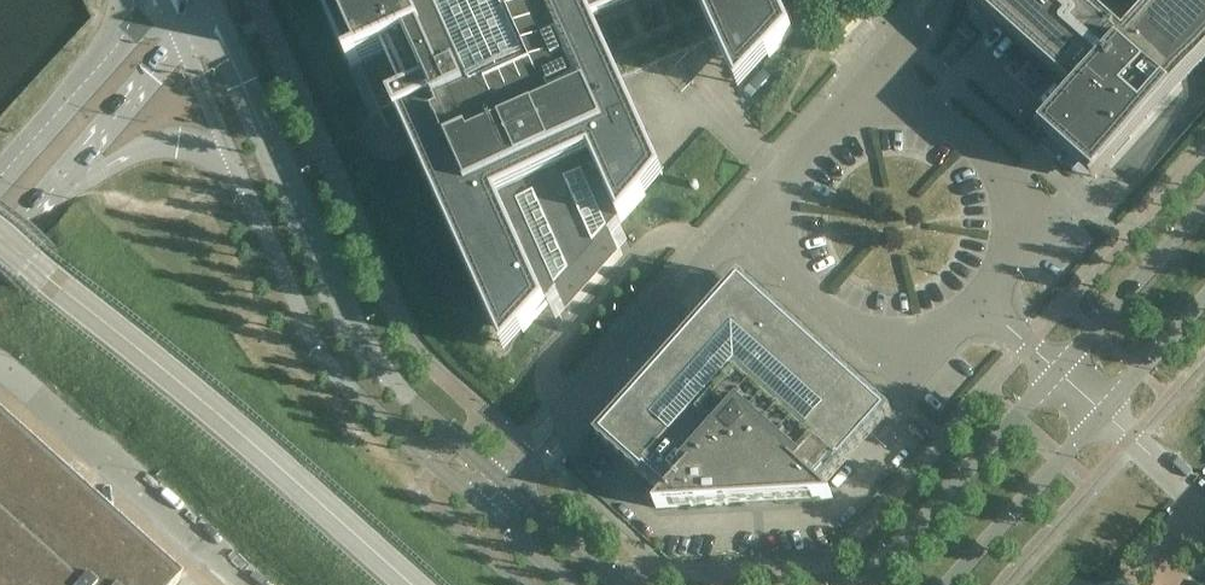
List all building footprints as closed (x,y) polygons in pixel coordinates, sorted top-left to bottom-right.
[(328,0),(356,62),(350,65),(351,68),(358,65),(378,109),(392,103),(400,120),(406,118),(499,326),(517,318),(522,333),(587,261),(646,195),(638,179),(661,169),(621,80),(715,38),(726,63),(764,46),(769,57),(793,31),(786,16),(795,6),(793,0),(328,0)] [(1077,92),(1042,131),(1096,179),(1204,58),(1204,0),(1158,0),(1125,37),(1084,0),(974,0),(1077,92)] [(976,35),(963,23),(950,38),(963,49),(976,35)] [(836,460),(838,458),(841,461),(884,412),(740,283),(604,435),(645,471),(647,468),(649,470),(671,490),(655,509),(833,498),(816,483),(836,460)] [(0,421),(0,584),(176,584),(179,582),(101,513),(0,421)]
